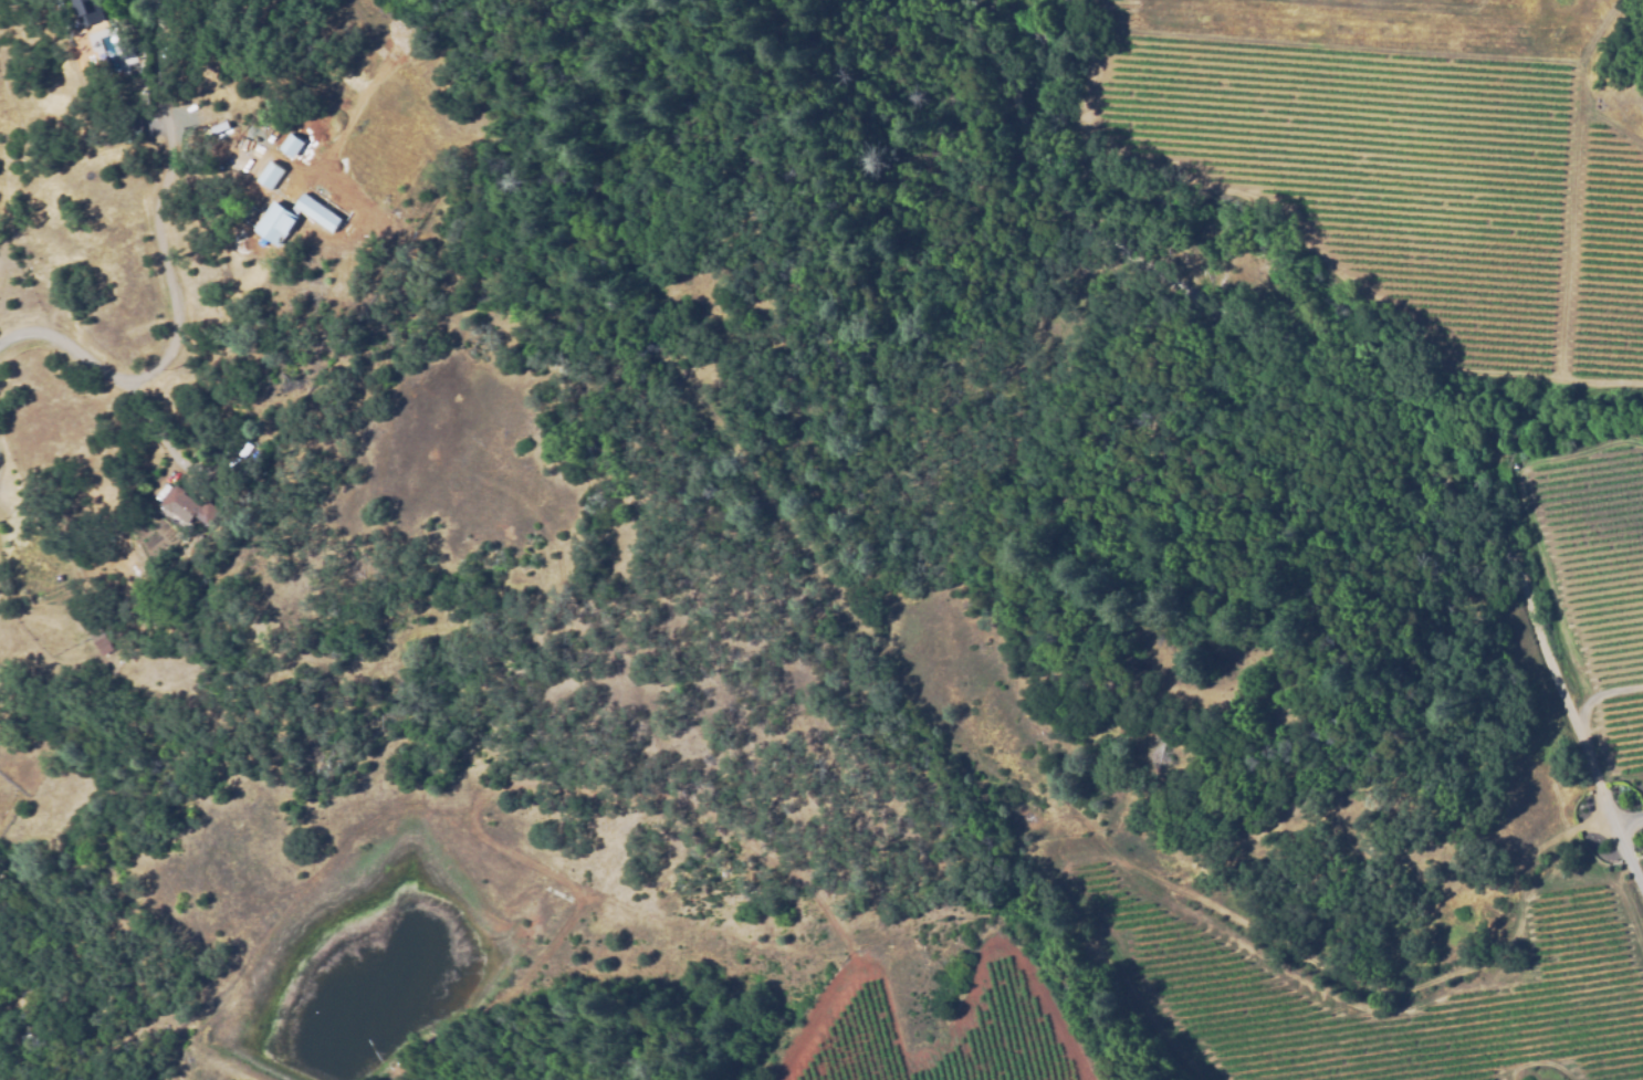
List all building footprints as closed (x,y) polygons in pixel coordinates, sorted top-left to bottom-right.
[(83,25),(74,0),(98,0),(105,18),(83,25)] [(94,29),(116,24),(110,0),(87,0),(94,29)] [(293,127),(307,115),(318,127),(304,140),(293,127)] [(304,140),(282,161),(269,147),(292,127),(293,127),(304,140)] [(271,256),(257,241),(252,245),(241,234),(245,230),(239,223),(255,207),(252,203),(265,190),(278,203),(266,213),(291,239),(271,256)] [(209,525),(196,515),(189,523),(163,503),(177,483),(187,491),(186,492),(202,505),(208,500),(221,510),(209,525)] [(149,559),(144,553),(149,548),(155,555),(149,559)] [(103,654),(83,621),(93,615),(113,649),(103,654)]
